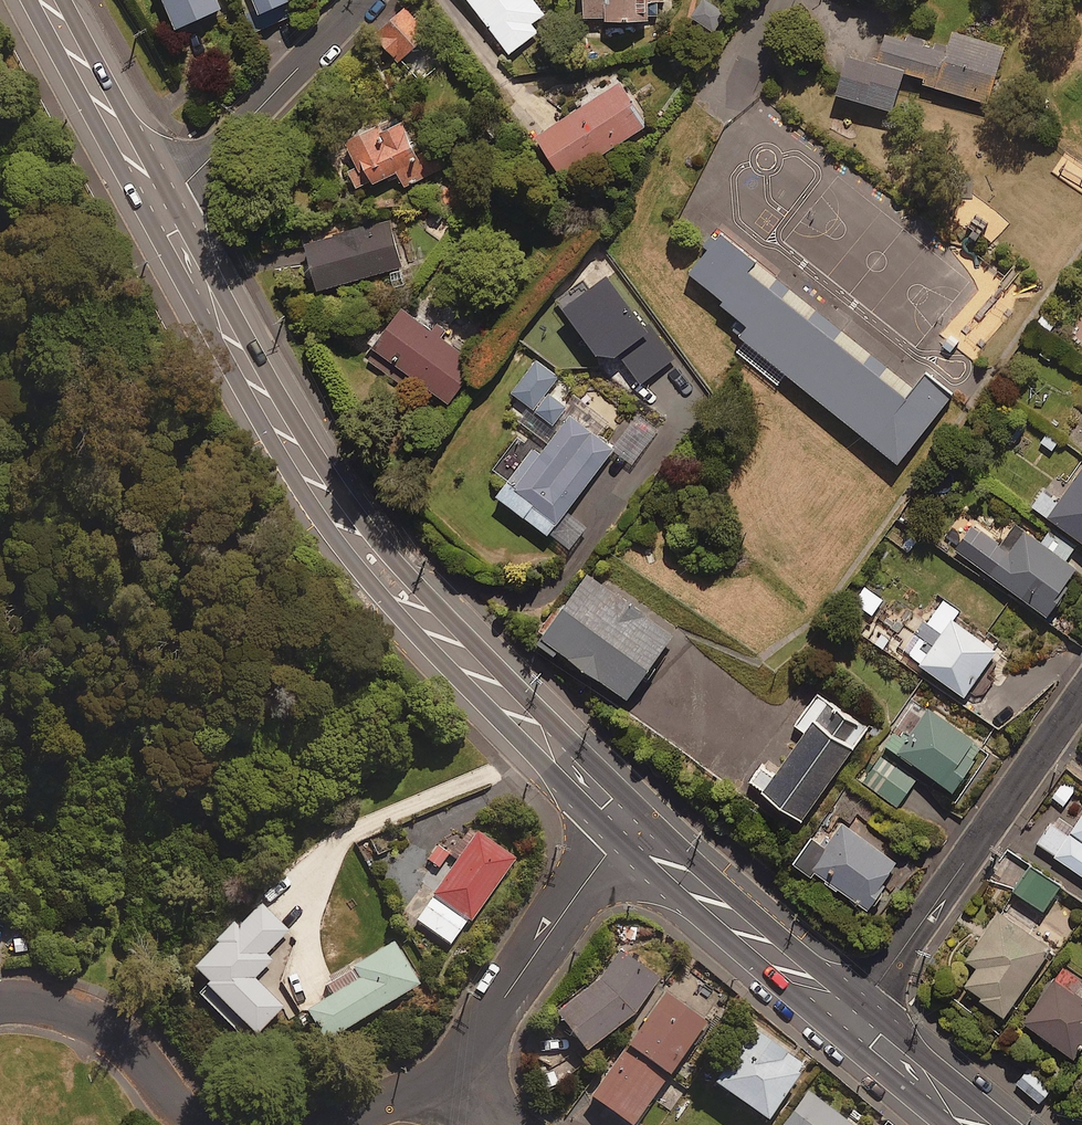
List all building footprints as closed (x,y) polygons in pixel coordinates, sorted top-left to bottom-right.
[(218,0),(166,0),(182,36),(226,17),(218,0)] [(255,3),(244,8),(254,29),(297,9),(293,0),(253,0),(255,3)] [(404,0),(400,0),(370,23),(396,56),(428,31),(404,0)] [(535,0),(472,0),(507,49),(536,28),(530,20),(543,10),(535,0)] [(581,12),(657,9),(656,0),(581,0),(581,12)] [(1004,52),(895,27),(888,58),(857,51),(847,95),(903,108),(908,85),(992,104),(1004,52)] [(642,122),(615,78),(533,128),(559,172),(642,122)] [(416,149),(401,113),(376,123),(373,115),(343,127),(357,159),(346,164),(354,183),(395,166),(403,184),(437,170),(426,145),(416,149)] [(399,264),(388,215),(303,235),(314,284),(399,264)] [(721,232),(681,279),(895,460),(952,392),(927,370),(909,391),(721,232)] [(675,351),(616,263),(560,301),(601,361),(616,351),(635,378),(675,351)] [(433,318),(426,327),(396,305),(369,341),(375,346),(367,357),(400,381),(407,371),(446,398),(473,360),(438,335),(444,326),(433,318)] [(498,485),(555,533),(622,455),(564,407),(498,485)] [(1081,463),(1057,498),(1042,488),(1032,502),(1081,537),(1081,464),(1081,463)] [(1045,610),(1076,566),(1066,559),(1077,544),(1062,534),(1051,548),(1023,528),(1017,537),(1007,530),(998,542),(991,537),(975,560),(1045,610)] [(681,640),(591,565),(542,623),(631,699),(681,640)] [(958,610),(940,597),(925,618),(941,630),(920,659),(963,691),(994,648),(952,617),(958,610)] [(802,822),(868,729),(824,698),(759,791),(802,822)] [(926,706),(909,731),(898,723),(886,742),(952,786),(981,743),(926,706)] [(916,775),(882,751),(862,779),(896,803),(916,775)] [(1072,826),(1057,815),(1038,840),(1081,872),(1081,812),(1072,826)] [(895,857),(840,822),(825,845),(809,835),(793,859),(864,905),(895,857)] [(512,856),(469,824),(448,852),(455,857),(412,916),(448,943),(512,856)] [(435,843),(421,859),(436,871),(450,855),(435,843)] [(1058,884),(1031,865),(1015,889),(1043,907),(1058,884)] [(285,929),(252,893),(176,961),(246,1037),(282,1004),(255,974),(270,960),(261,950),(285,929)] [(1049,946),(998,910),(965,955),(976,963),(962,981),(1002,1010),(1049,946)] [(416,983),(393,941),(348,965),(353,975),(304,1001),(321,1034),(416,983)] [(624,1013),(654,978),(617,947),(588,979),(552,1009),(583,1047),(624,1013)] [(1078,985),(1081,981),(1061,966),(1023,1019),(1072,1054),(1081,1041),(1081,987),(1078,985)] [(623,1043),(664,1073),(702,1021),(662,991),(623,1043)] [(801,1062),(748,1023),(709,1076),(762,1115),(801,1062)] [(664,1073),(623,1043),(587,1092),(628,1122),(664,1073)] [(1049,1089),(1027,1069),(1016,1081),(1037,1101),(1049,1089)] [(805,1089),(776,1124),(850,1124),(805,1089)]
